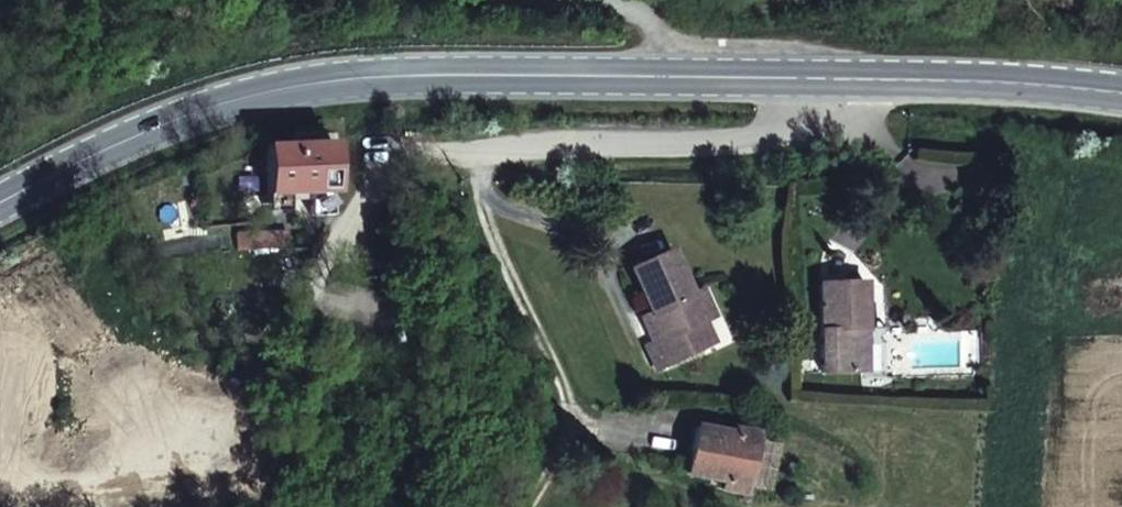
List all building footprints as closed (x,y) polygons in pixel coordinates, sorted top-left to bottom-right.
[(315,194),(313,212),(335,215),(338,194),(346,132),(300,126),(299,137),(276,135),(274,187),(315,194)] [(233,222),(231,238),(284,245),(286,228),(233,222)] [(661,239),(626,255),(649,306),(642,319),(651,335),(640,341),(650,359),(690,342),(681,321),(694,315),(706,310),(692,279),(681,284),(661,239)] [(857,360),(855,317),(865,317),(863,269),(823,272),(826,362),(857,360)] [(681,321),(690,342),(703,335),(694,315),(681,321)] [(857,360),(866,359),(865,317),(855,317),(857,360)] [(724,483),(749,489),(758,431),(733,427),(732,432),(696,427),(689,469),(725,477),(724,483)]
